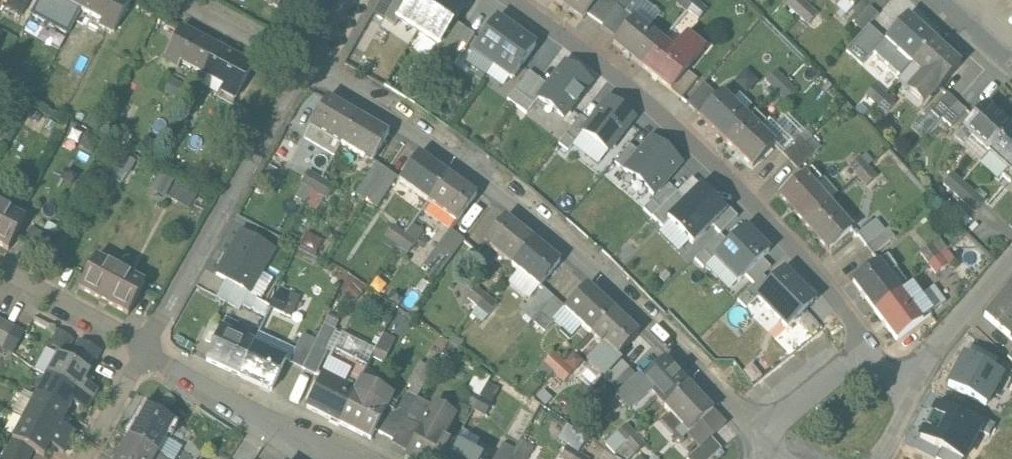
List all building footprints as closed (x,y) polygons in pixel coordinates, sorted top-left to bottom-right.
[(17,0),(12,0),(8,7),(22,14),(27,5),(17,0)] [(80,10),(86,0),(61,0),(80,10)] [(127,0),(86,0),(80,10),(81,11),(75,21),(96,32),(99,26),(114,34),(131,2),(127,0)] [(411,0),(396,0),(384,21),(395,28),(399,22),(398,21),(411,0)] [(440,0),(411,0),(398,21),(399,22),(418,34),(440,0)] [(418,34),(437,47),(438,47),(454,23),(465,6),(455,0),(440,0),(418,34)] [(583,20),(587,15),(597,0),(554,0),(583,20)] [(587,15),(603,27),(623,0),(597,0),(587,15)] [(602,28),(617,40),(634,20),(626,14),(637,0),(623,0),(603,27),(602,28)] [(677,4),(688,13),(696,2),(694,0),(681,0),(677,4)] [(789,8),(798,17),(808,6),(801,0),(795,0),(789,8)] [(696,2),(688,13),(698,21),(707,11),(696,2)] [(808,6),(798,17),(808,26),(818,15),(808,6)] [(907,17),(885,42),(912,65),(934,41),(907,17)] [(473,53),(493,67),(516,34),(496,20),(473,53)] [(662,43),(634,20),(617,40),(614,44),(642,68),(662,43)] [(464,29),(454,23),(438,47),(437,47),(433,53),(444,60),(464,29)] [(217,48),(181,29),(164,61),(178,69),(181,64),(202,76),(217,48)] [(474,36),(464,29),(444,60),(455,66),(474,36)] [(662,43),(642,68),(670,91),(686,72),(706,47),(689,33),(673,52),(662,43)] [(535,48),(516,34),(493,67),(512,81),(535,48)] [(934,41),(912,65),(923,75),(915,84),(909,91),(923,104),(937,88),(938,89),(960,64),(934,41)] [(75,49),(67,45),(63,53),(71,57),(75,49)] [(253,68),(217,48),(202,76),(224,87),(221,92),(235,99),(253,68)] [(63,53),(61,51),(54,64),(65,69),(71,57),(63,53)] [(564,119),(590,84),(565,65),(548,87),(538,100),(564,119)] [(912,65),(904,74),(915,84),(923,75),(912,65)] [(539,80),(529,72),(508,101),(517,108),(539,80)] [(697,81),(686,72),(670,91),(681,100),(697,81)] [(776,73),(766,83),(776,92),(786,82),(776,73)] [(539,80),(517,108),(526,115),(538,100),(548,87),(539,80)] [(180,86),(169,81),(164,91),(175,97),(180,86)] [(786,82),(776,92),(785,101),(795,91),(786,82)] [(704,85),(687,105),(697,114),(715,95),(704,85)] [(193,93),(180,86),(175,97),(188,103),(193,93)] [(875,86),(866,96),(876,105),(885,95),(875,86)] [(722,95),(700,117),(726,143),(748,120),(722,95)] [(895,104),(885,95),(876,105),(886,114),(895,104)] [(946,95),(931,112),(941,121),(942,120),(956,104),(946,95)] [(608,154),(635,118),(609,99),(590,124),(582,134),(608,154)] [(358,118),(327,100),(310,128),(341,146),(358,118)] [(956,104),(942,120),(951,128),(966,111),(957,103),(956,104)] [(197,110),(188,105),(183,116),(192,120),(197,110)] [(984,106),(954,139),(963,148),(971,139),(989,154),(1011,130),(984,106)] [(582,134),(590,124),(580,117),(558,146),(568,153),(582,134)] [(388,136),(358,118),(341,146),(372,164),(388,136)] [(774,146),(748,120),(726,143),(752,168),(774,146)] [(107,132),(99,127),(96,132),(104,137),(107,132)] [(1011,130),(989,154),(1011,175),(1011,131),(1011,130)] [(682,163),(653,138),(639,153),(624,172),(653,197),(682,163)] [(624,172),(639,153),(630,146),(615,164),(624,172)] [(418,156),(399,183),(428,203),(447,176),(418,156)] [(859,158),(848,168),(857,178),(867,168),(859,158)] [(376,165),(357,196),(367,202),(386,172),(376,165)] [(867,168),(857,178),(866,188),(876,179),(867,168)] [(148,189),(163,196),(172,178),(157,171),(148,189)] [(386,172),(367,202),(377,209),(397,179),(386,172)] [(321,181),(309,174),(302,186),(314,192),(321,181)] [(952,175),(943,185),(953,194),(962,184),(952,175)] [(476,197),(447,176),(428,203),(457,224),(476,197)] [(803,176),(779,197),(803,225),(827,204),(803,176)] [(177,180),(167,196),(187,208),(197,191),(177,180)] [(332,187),(321,181),(314,192),(325,199),(332,187)] [(972,193),(962,184),(953,194),(963,203),(972,193)] [(652,219),(677,193),(669,185),(643,210),(652,219)] [(712,227),(726,213),(726,212),(701,187),(686,202),(667,220),(670,223),(692,246),(712,227)] [(663,229),(670,223),(667,220),(686,202),(677,193),(652,219),(663,229)] [(827,204),(803,225),(828,252),(851,231),(827,204)] [(8,252),(25,220),(0,207),(0,247),(8,252)] [(728,209),(726,212),(726,213),(712,227),(721,236),(738,218),(728,209)] [(505,218),(484,244),(512,266),(532,241),(505,218)] [(867,252),(888,239),(875,219),(855,232),(867,252)] [(394,228),(386,239),(397,247),(405,236),(394,228)] [(769,254),(744,229),(729,244),(714,259),(739,283),(745,277),(762,260),(769,254)] [(425,261),(436,270),(460,242),(449,232),(425,261)] [(241,233),(217,276),(249,294),(274,251),(241,233)] [(416,243),(405,236),(397,247),(408,255),(416,243)] [(729,244),(721,236),(695,261),(703,269),(714,259),(729,244)] [(560,263),(532,241),(512,266),(539,289),(560,263)] [(931,246),(920,254),(928,265),(939,256),(931,246)] [(939,256),(928,265),(936,276),(947,267),(939,256)] [(145,284),(95,258),(78,290),(128,316),(145,284)] [(771,269),(762,260),(745,277),(754,286),(763,277),(771,269)] [(878,264),(853,283),(875,312),(900,293),(878,264)] [(813,303),(784,273),(772,285),(757,299),(787,329),(813,303)] [(772,285),(763,277),(754,286),(737,302),(746,310),(757,299),(772,285)] [(587,287),(565,311),(590,335),(613,311),(587,287)] [(900,293),(875,312),(897,342),(930,317),(908,287),(900,293)] [(476,289),(467,300),(478,308),(486,297),(476,289)] [(984,318),(1009,339),(1011,336),(1011,295),(1007,291),(984,318)] [(287,302),(275,297),(270,309),(281,315),(287,302)] [(497,306),(486,297),(478,308),(488,317),(497,306)] [(552,302),(534,323),(544,332),(563,312),(552,302)] [(613,311),(590,335),(603,347),(586,364),(602,379),(603,378),(618,361),(616,359),(639,335),(613,311)] [(0,330),(0,348),(2,350),(14,329),(4,323),(0,330)] [(316,343),(303,370),(316,376),(337,333),(324,326),(316,343)] [(24,334),(14,329),(2,350),(13,355),(24,334)] [(253,345),(221,331),(206,363),(238,377),(253,345)] [(303,337),(290,363),(303,370),(316,343),(303,337)] [(100,353),(79,341),(74,351),(95,363),(100,353)] [(253,345),(238,377),(271,392),(285,360),(253,345)] [(390,352),(378,346),(372,358),(384,364),(390,352)] [(964,356),(992,371),(998,361),(969,346),(964,356)] [(95,363),(74,351),(69,361),(90,373),(95,363)] [(367,369),(334,352),(322,378),(307,409),(338,425),(360,381),(367,369)] [(553,355),(544,365),(554,374),(563,364),(553,355)] [(69,361),(58,356),(46,377),(92,402),(98,391),(84,384),(90,373),(69,361)] [(947,387),(985,408),(1002,377),(992,371),(964,356),(947,387)] [(618,361),(603,378),(612,387),(628,371),(618,361)] [(664,361),(641,382),(639,379),(621,396),(615,402),(628,416),(639,416),(656,400),(664,409),(688,386),(664,361)] [(573,373),(563,364),(554,374),(564,383),(573,373)] [(628,371),(612,387),(621,396),(638,380),(628,371)] [(92,402),(46,377),(35,398),(67,415),(72,405),(86,412),(92,402)] [(386,394),(360,381),(338,425),(370,441),(386,410),(380,407),(386,394)] [(725,426),(688,386),(664,409),(701,448),(710,439),(725,426)] [(393,413),(391,412),(379,435),(393,442),(405,421),(417,400),(404,393),(393,413)] [(479,399),(468,393),(461,405),(473,411),(479,399)] [(67,415),(35,398),(24,419),(69,444),(75,433),(61,426),(67,415)] [(491,405),(479,399),(473,411),(484,417),(491,405)] [(417,400),(405,421),(417,428),(429,407),(417,400)] [(406,458),(446,458),(454,446),(442,439),(454,418),(434,407),(406,458)] [(146,408),(129,439),(164,458),(168,458),(184,430),(174,425),(175,424),(146,408)] [(959,458),(963,458),(978,432),(978,431),(957,420),(936,408),(920,438),(941,450),(959,458)] [(978,431),(978,432),(988,437),(994,426),(963,410),(957,420),(978,431)] [(69,444),(24,419),(12,441),(33,452),(44,458),(50,447),(64,454),(69,444)] [(626,426),(616,436),(625,445),(635,436),(626,426)] [(644,446),(635,436),(625,445),(634,455),(644,446)] [(128,439),(117,458),(164,458),(129,439),(128,439)] [(689,458),(713,458),(721,451),(710,439),(701,448),(689,458)] [(12,441),(6,451),(21,458),(29,458),(33,452),(12,441)] [(454,446),(446,458),(478,458),(454,446)] [(561,458),(576,458),(578,455),(567,449),(561,458)] [(941,450),(936,458),(959,458),(941,450)] [(6,451),(2,458),(21,458),(6,451)]
